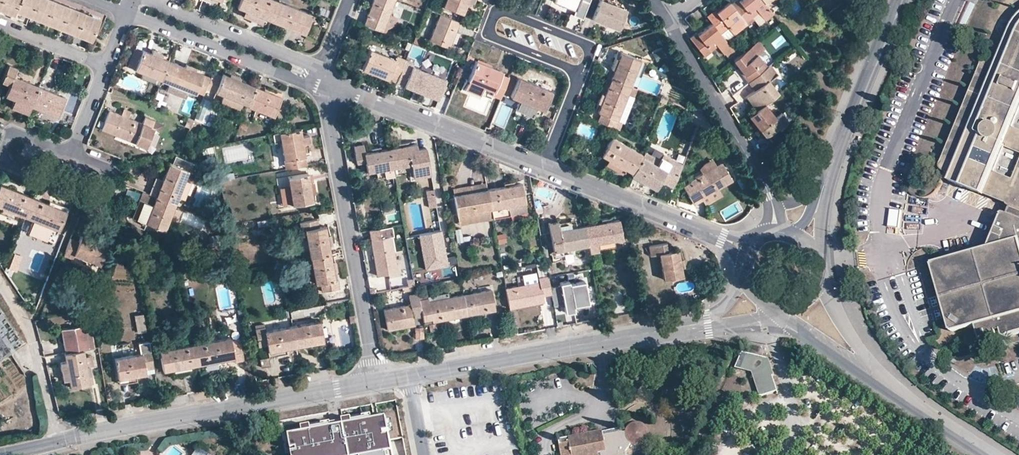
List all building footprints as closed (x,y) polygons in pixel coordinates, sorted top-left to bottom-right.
[(18,0),(0,0),(0,9),(12,14),(14,10),(18,0)] [(35,0),(18,0),(14,10),(29,16),(35,0)] [(53,0),(35,0),(29,16),(44,22),(53,0)] [(68,6),(54,0),(53,0),(44,22),(59,28),(68,6)] [(277,1),(276,0),(239,0),(236,7),(244,10),(263,18),(269,20),(277,1)] [(395,0),(372,0),(363,23),(383,31),(395,0)] [(463,14),(467,5),(471,7),(474,0),(446,0),(443,6),(463,14)] [(573,15),(582,19),(589,0),(552,0),(552,1),(575,10),(573,15)] [(618,29),(626,9),(603,0),(600,0),(592,19),(618,29)] [(762,0),(739,0),(738,1),(739,3),(733,8),(741,18),(748,12),(752,18),(758,13),(765,21),(773,15),(768,8),(764,4),(762,0)] [(776,0),(769,0),(764,4),(768,8),(777,1),(776,0)] [(311,14),(277,1),(269,20),(304,34),(311,14)] [(730,4),(728,2),(721,8),(716,12),(717,15),(710,21),(712,23),(720,34),(728,29),(733,35),(746,24),(745,23),(741,18),(733,8),(730,4)] [(75,33),(83,12),(68,6),(59,28),(75,33)] [(719,6),(706,16),(710,21),(717,15),(716,12),(721,8),(719,6)] [(317,13),(327,17),(330,11),(319,7),(317,13)] [(263,18),(244,10),(242,16),(261,23),(263,18)] [(98,18),(83,12),(75,33),(89,39),(98,18)] [(745,23),(752,18),(748,12),(741,18),(745,23)] [(450,48),(460,23),(439,15),(430,40),(450,48)] [(941,170),(943,171),(952,174),(950,181),(985,196),(985,195),(1008,204),(1009,206),(1018,210),(1018,168),(1014,180),(994,172),(1005,147),(1018,153),(1018,130),(1013,127),(1018,111),(1018,17),(1018,18),(1013,27),(998,65),(987,61),(984,62),(982,63),(981,66),(942,162),(941,168),(941,170)] [(720,34),(712,23),(702,31),(697,34),(699,37),(693,43),(700,52),(707,47),(711,52),(717,47),(724,55),(732,48),(720,34)] [(697,34),(702,31),(701,29),(689,38),(693,43),(699,37),(697,34)] [(425,40),(415,36),(412,43),(428,49),(429,45),(424,43),(425,40)] [(403,41),(401,48),(408,51),(411,44),(403,41)] [(764,49),(757,41),(733,60),(739,68),(745,75),(743,77),(748,83),(767,67),(757,54),(764,49)] [(704,57),(711,52),(707,47),(700,52),(704,57)] [(370,49),(362,69),(395,83),(397,80),(405,59),(397,56),(395,60),(370,49)] [(161,57),(150,53),(143,50),(141,57),(136,69),(135,70),(161,80),(169,60),(161,57)] [(651,55),(654,61),(664,56),(661,50),(651,55)] [(630,86),(640,59),(620,52),(618,59),(613,69),(610,78),(630,86)] [(136,69),(141,57),(133,53),(127,65),(136,69)] [(397,80),(395,83),(437,99),(445,80),(412,67),(414,63),(405,59),(397,80)] [(640,59),(630,86),(635,88),(646,62),(640,59)] [(195,70),(184,66),(169,60),(161,80),(195,94),(203,74),(195,70)] [(476,61),(465,89),(473,92),(474,89),(476,89),(478,84),(483,87),(494,91),(492,95),(500,98),(509,77),(501,74),(502,71),(476,61)] [(39,86),(13,76),(17,68),(8,64),(1,81),(10,85),(5,96),(14,99),(11,106),(28,113),(31,106),(39,86)] [(776,73),(770,65),(767,67),(748,83),(754,91),(746,97),(756,110),(765,103),(778,92),(768,80),(776,73)] [(254,85),(239,79),(229,76),(223,73),(215,92),(222,95),(240,102),(247,105),(254,85)] [(520,101),(544,111),(552,91),(519,77),(511,97),(520,101)] [(600,113),(597,121),(614,128),(618,119),(627,93),(630,86),(610,78),(604,94),(600,104),(597,112),(600,113)] [(483,87),(478,84),(476,89),(474,89),(473,92),(480,95),(483,87)] [(281,96),(254,85),(247,105),(273,116),(281,96)] [(39,86),(31,106),(57,117),(65,96),(39,86)] [(627,93),(618,119),(622,121),(633,96),(627,93)] [(240,102),(222,95),(220,101),(238,109),(240,102)] [(544,111),(520,101),(518,106),(534,113),(535,110),(540,112),(539,114),(542,116),(544,111)] [(695,101),(691,109),(694,110),(702,113),(702,112),(695,101)] [(765,103),(756,110),(749,116),(753,122),(765,137),(778,127),(773,120),(776,118),(765,103)] [(101,130),(143,146),(153,120),(145,117),(142,123),(109,110),(101,130)] [(697,125),(702,113),(694,110),(689,122),(697,125)] [(786,120),(781,114),(776,118),(773,120),(778,127),(786,120)] [(765,137),(753,122),(751,124),(762,139),(765,137)] [(308,146),(306,137),(301,137),(300,129),(279,133),(280,142),(283,160),(285,169),(306,165),(304,156),(303,147),(308,146)] [(279,133),(272,134),(274,143),(280,142),(279,133)] [(642,156),(643,155),(612,136),(601,156),(632,173),(642,156)] [(415,143),(389,148),(393,168),(410,165),(411,172),(412,177),(429,174),(425,147),(416,148),(415,143)] [(389,148),(363,153),(363,144),(354,146),(357,164),(365,162),(368,173),(376,171),(393,168),(389,148)] [(212,156),(211,149),(203,150),(205,157),(212,156)] [(681,165),(663,155),(657,165),(650,161),(653,157),(645,153),(643,157),(642,156),(632,173),(631,176),(655,189),(660,180),(669,187),(681,165)] [(171,164),(188,171),(196,174),(199,165),(175,156),(171,164)] [(774,158),(769,159),(774,169),(778,165),(774,158)] [(683,186),(694,205),(702,200),(702,199),(732,181),(720,162),(690,180),(691,182),(683,186)] [(185,180),(188,171),(171,164),(168,163),(155,197),(174,205),(178,196),(185,180)] [(411,172),(410,165),(393,168),(394,175),(411,172)] [(394,175),(393,168),(376,171),(377,178),(394,175)] [(287,178),(292,205),(313,201),(308,174),(287,178)] [(185,180),(178,196),(183,198),(190,182),(185,180)] [(524,203),(521,183),(487,189),(490,209),(524,203)] [(33,197),(0,184),(0,207),(1,207),(17,213),(25,217),(33,197)] [(490,209),(487,189),(453,196),(457,216),(490,209)] [(436,206),(434,194),(426,195),(428,207),(436,206)] [(33,197),(25,217),(33,220),(49,226),(59,230),(67,211),(33,197)] [(174,205),(155,197),(151,205),(144,222),(164,231),(174,205)] [(144,222),(151,205),(149,204),(142,221),(144,222)] [(1009,206),(1008,204),(991,247),(935,262),(935,263),(934,264),(953,330),(954,329),(954,331),(978,324),(983,340),(984,342),(986,342),(1000,338),(999,332),(1003,331),(1005,337),(1018,333),(1018,210),(1009,206)] [(1,207),(0,209),(0,212),(15,218),(17,213),(1,207)] [(587,246),(622,239),(618,219),(583,226),(587,246)] [(49,226),(33,220),(31,225),(47,232),(49,226)] [(330,254),(325,226),(318,228),(316,220),(298,223),(300,231),(304,230),(308,258),(309,258),(330,254)] [(583,226),(559,230),(557,222),(548,223),(554,252),(565,250),(587,246),(583,226)] [(378,229),(368,231),(369,240),(380,238),(378,229)] [(448,265),(441,230),(419,235),(425,270),(448,265)] [(13,249),(26,254),(33,237),(19,232),(13,249)] [(496,233),(498,242),(506,241),(504,232),(496,233)] [(107,245),(81,235),(79,241),(70,238),(63,255),(72,258),(74,255),(99,265),(107,245)] [(380,238),(369,240),(376,276),(397,272),(390,237),(380,238)] [(164,241),(161,249),(166,252),(170,243),(164,241)] [(658,254),(667,252),(666,243),(648,246),(649,255),(658,254)] [(678,250),(667,252),(658,254),(663,279),(682,276),(678,250)] [(22,254),(14,251),(8,267),(16,270),(22,254)] [(334,280),(330,254),(309,258),(314,284),(320,283),(321,291),(339,288),(337,279),(334,280)] [(216,266),(225,270),(227,264),(218,260),(216,266)] [(547,275),(544,262),(535,264),(538,277),(547,275)] [(547,275),(538,277),(539,281),(505,288),(509,308),(543,302),(542,295),(550,293),(549,289),(547,275)] [(559,287),(549,289),(550,293),(552,302),(553,306),(563,304),(563,308),(565,314),(574,312),(573,309),(573,306),(588,303),(584,281),(568,284),(568,283),(559,285),(559,287)] [(491,290),(463,295),(467,316),(495,311),(491,290)] [(418,300),(417,293),(408,295),(410,304),(412,318),(421,316),(418,300)] [(428,301),(449,297),(448,293),(427,297),(427,298),(428,301)] [(552,302),(550,293),(542,295),(543,302),(543,304),(552,302)] [(463,295),(449,297),(428,301),(427,298),(421,299),(418,300),(421,316),(422,322),(431,320),(431,322),(467,316),(463,295)] [(412,318),(410,304),(383,309),(387,330),(414,326),(412,318)] [(142,312),(134,314),(138,332),(146,330),(142,312)] [(65,353),(84,350),(94,349),(88,316),(78,317),(79,326),(61,330),(65,353)] [(296,347),(323,342),(319,321),(292,326),(296,347)] [(426,332),(426,335),(437,333),(435,323),(428,325),(429,332),(426,332)] [(264,331),(263,324),(254,325),(258,347),(267,345),(269,357),(260,359),(262,368),(271,366),(269,357),(287,354),(286,349),(296,347),(292,326),(264,331)] [(414,338),(423,338),(423,328),(414,328),(414,338)] [(229,337),(193,344),(197,365),(207,363),(224,360),(233,358),(230,340),(229,337)] [(239,339),(230,340),(233,358),(234,363),(243,362),(239,339)] [(141,351),(114,356),(118,377),(119,382),(136,379),(135,374),(154,370),(149,340),(139,341),(141,351)] [(193,344),(159,351),(162,371),(172,369),(173,375),(190,372),(189,366),(197,365),(193,344)] [(84,350),(65,353),(63,354),(65,362),(59,363),(62,381),(68,380),(70,388),(89,384),(88,376),(86,367),(84,350)] [(769,358),(741,353),(735,368),(751,373),(759,397),(776,392),(772,376),(773,376),(769,358)] [(224,360),(207,363),(207,368),(226,365),(224,360)] [(383,418),(365,420),(365,421),(365,426),(355,427),(354,422),(324,427),(324,428),(325,432),(314,434),(313,429),(295,432),(296,437),(291,438),(293,453),(298,452),(299,454),(394,454),(392,440),(386,441),(386,437),(391,437),(389,422),(384,422),(383,418)] [(558,445),(560,454),(598,454),(605,452),(606,454),(626,454),(626,453),(632,444),(637,445),(640,445),(645,442),(647,439),(648,436),(647,431),(646,428),(645,426),(643,425),(639,423),(635,423),(629,426),(625,432),(619,432),(617,430),(603,433),(603,431),(568,437),(569,443),(558,445)]
